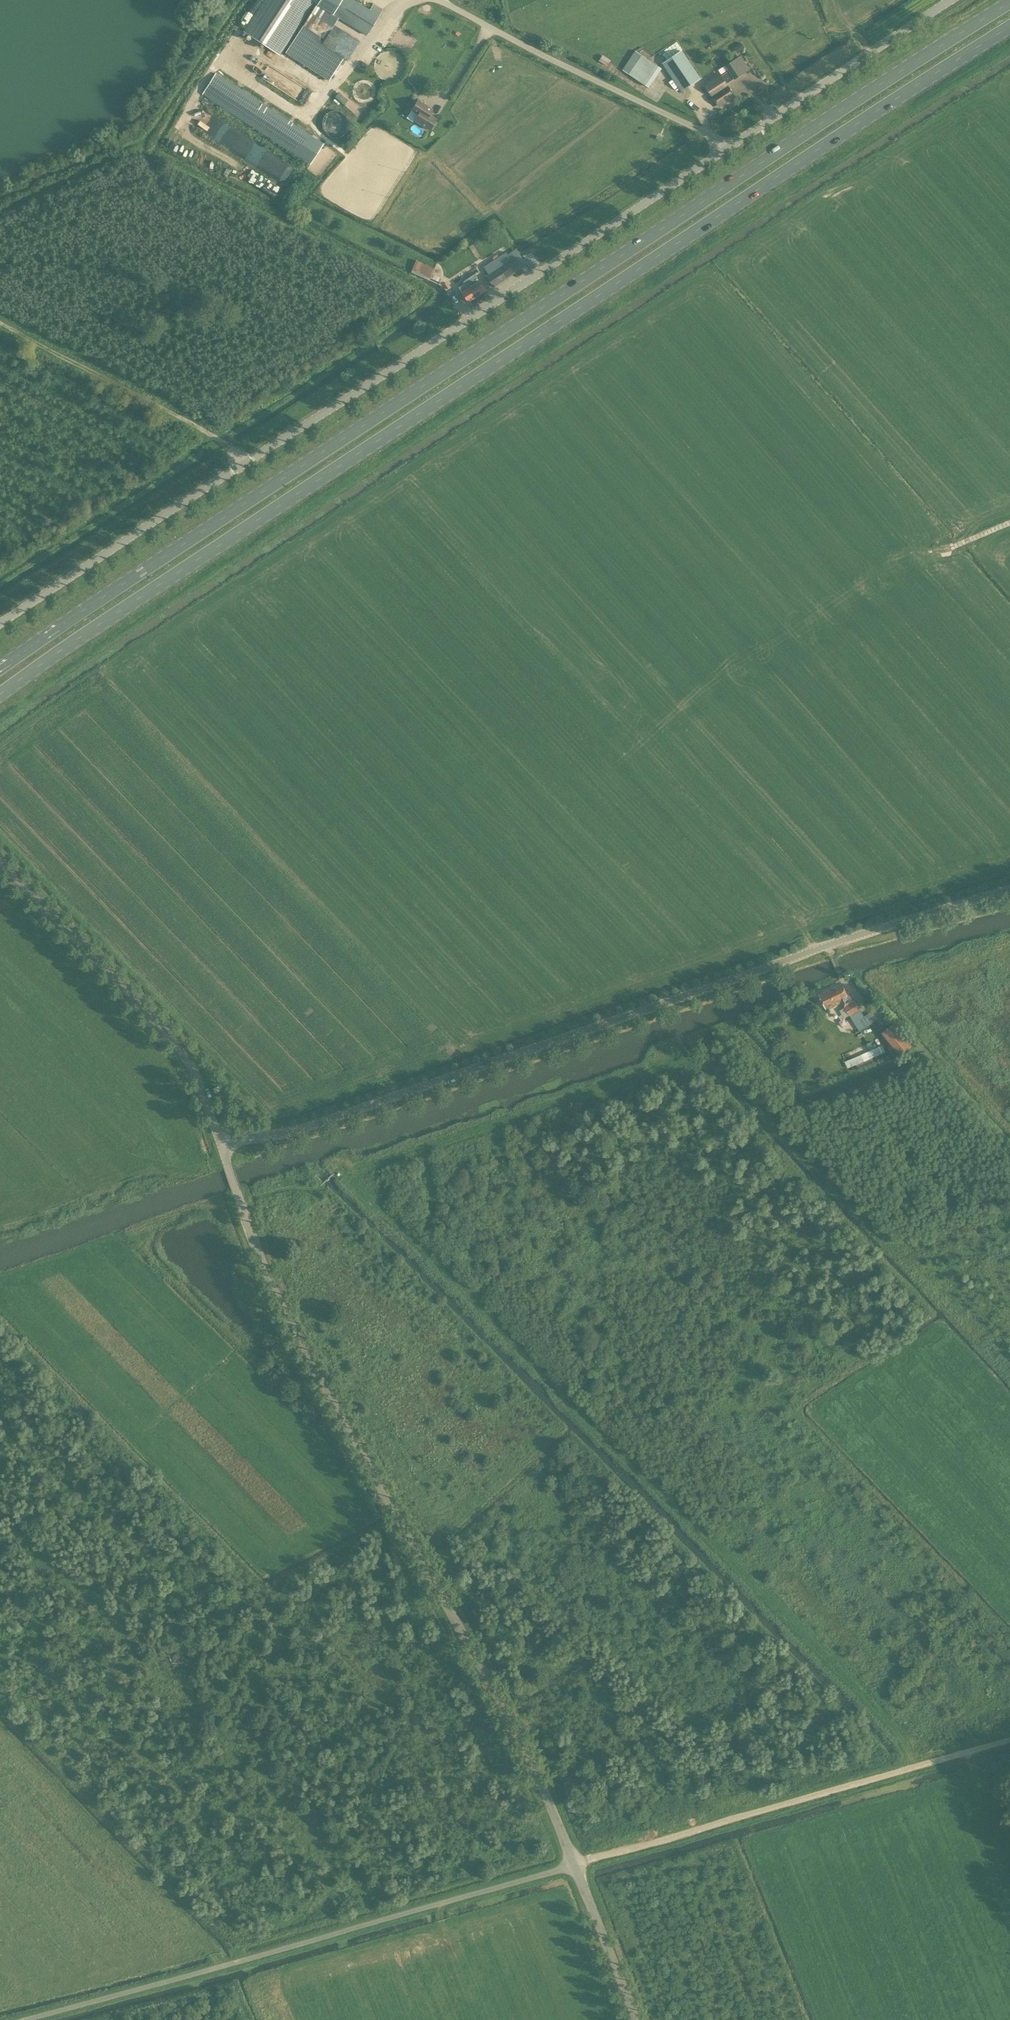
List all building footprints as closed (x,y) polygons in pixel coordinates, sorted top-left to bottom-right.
[(243,31),(279,55),(315,0),(264,0),(243,31)] [(319,1),(303,25),(324,39),(321,44),(298,28),(284,49),(327,78),(341,57),(346,61),(359,41),(334,25),(339,17),(366,35),(383,10),(373,4),(369,10),(356,1),(356,0),(318,0),(319,1)] [(739,52),(744,48),(741,43),(735,47),(739,52)] [(683,50),(662,64),(681,92),(702,78),(683,50)] [(642,55),(629,74),(649,87),(662,68),(642,55)] [(720,75),(706,84),(720,105),(734,96),(727,84),(749,69),(741,56),(727,65),(730,70),(721,76),(720,75)] [(216,73),(202,94),(310,165),(324,143),(293,123),(292,124),(289,121),(267,106),(267,107),(261,103),(262,102),(216,73)] [(342,105),(347,99),(337,91),(333,97),(342,105)] [(425,111),(428,106),(418,100),(412,109),(418,114),(415,120),(430,130),(437,119),(431,115),(425,111)] [(348,127),(348,124),(348,122),(347,119),(346,117),(344,115),(342,113),(340,111),(338,111),(335,110),(331,110),(329,111),(327,112),(325,114),(322,116),(321,118),(320,121),(320,124),(320,127),(321,130),(322,132),(323,134),(326,136),(328,138),(330,138),(333,139),(336,139),(339,138),(342,137),(344,135),(346,133),(347,130),(348,127)] [(282,181),(290,167),(211,120),(207,127),(223,136),(218,143),(282,181)] [(514,257),(502,265),(486,276),(493,286),(521,268),(514,257)] [(416,260),(412,270),(430,278),(440,283),(442,278),(432,274),(435,269),(416,260)] [(464,284),(458,287),(468,302),(485,290),(474,274),(463,282),(464,284)] [(827,1009),(842,1002),(844,1005),(853,1001),(850,995),(848,996),(842,984),(820,995),(827,1009)] [(872,1024),(867,1016),(864,1017),(860,1009),(854,1001),(853,1001),(844,1005),(849,1016),(859,1032),(872,1024)] [(847,1067),(877,1054),(875,1047),(844,1060),(847,1067)]
